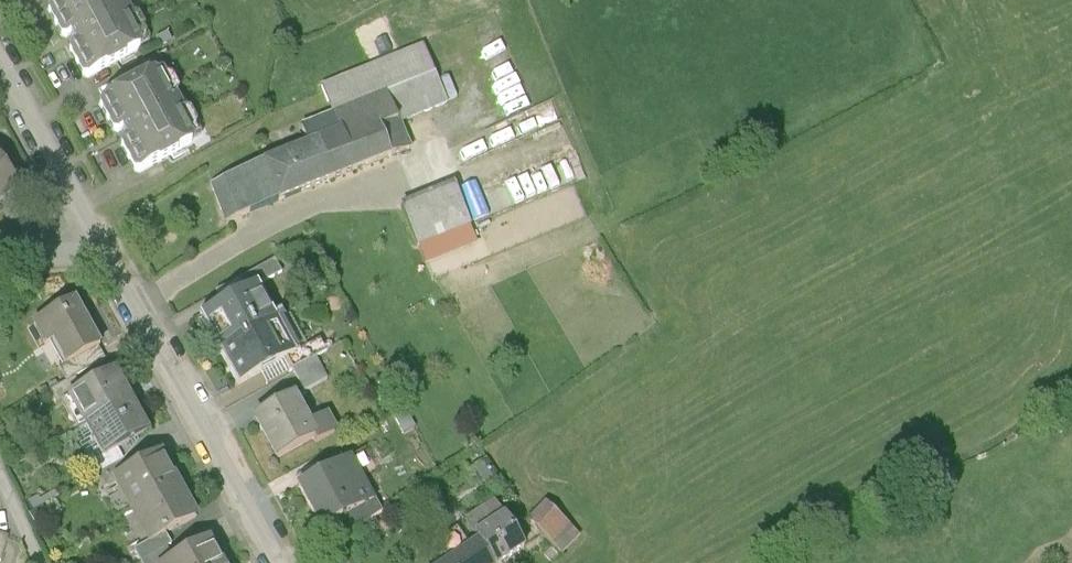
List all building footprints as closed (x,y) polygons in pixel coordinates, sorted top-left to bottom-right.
[(125,0),(57,0),(47,6),(92,83),(153,47),(125,0)] [(227,227),(413,148),(403,125),(451,104),(425,43),(321,87),(333,114),(302,127),(309,144),(210,187),(227,227)] [(200,145),(157,66),(100,98),(142,176),(200,145)] [(26,188),(0,153),(0,207),(26,188)] [(476,229),(459,184),(403,206),(420,250),(476,229)] [(204,323),(226,360),(284,327),(262,289),(204,323)] [(112,358),(75,297),(32,323),(69,384),(112,358)] [(306,364),(284,327),(226,360),(248,398),(306,364)] [(63,398),(84,432),(135,401),(114,367),(63,398)] [(322,439),(296,396),(249,423),(275,466),(322,439)] [(156,435),(135,401),(84,432),(104,467),(156,435)] [(110,483),(129,517),(182,489),(163,454),(110,483)] [(377,506),(351,460),(299,490),(325,536),(377,506)] [(201,524),(182,489),(129,517),(148,552),(201,524)] [(499,501),(467,522),(481,545),(453,562),(517,562),(533,553),(499,501)] [(546,504),(529,523),(565,556),(582,537),(546,504)] [(1,562),(8,537),(0,535),(0,562),(1,562)] [(214,542),(175,562),(226,562),(214,542)]
